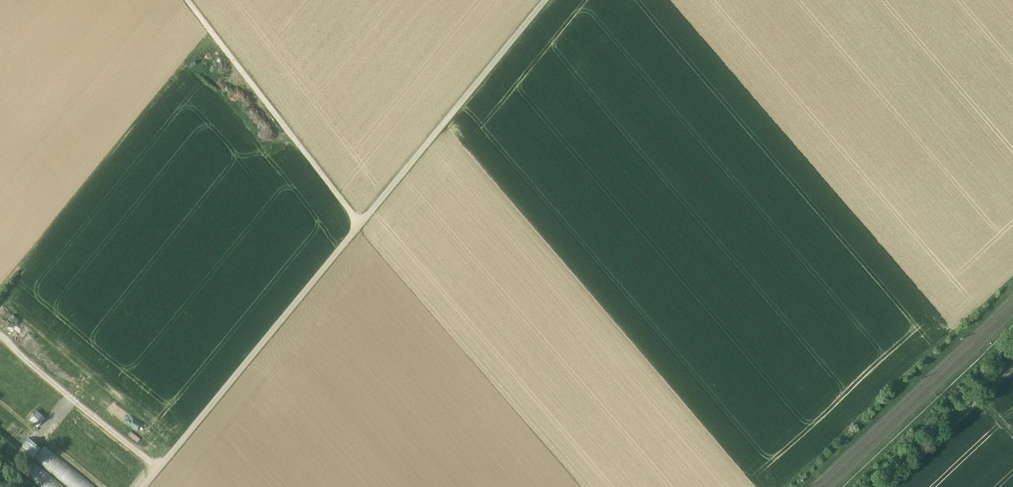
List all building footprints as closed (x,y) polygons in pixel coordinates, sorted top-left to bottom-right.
[(29,420),(39,425),(45,415),(35,410),(29,420)] [(33,460),(66,486),(96,486),(45,445),(33,460)] [(31,462),(22,473),(38,486),(62,486),(31,462)] [(0,465),(0,486),(1,486),(12,474),(0,465)]
